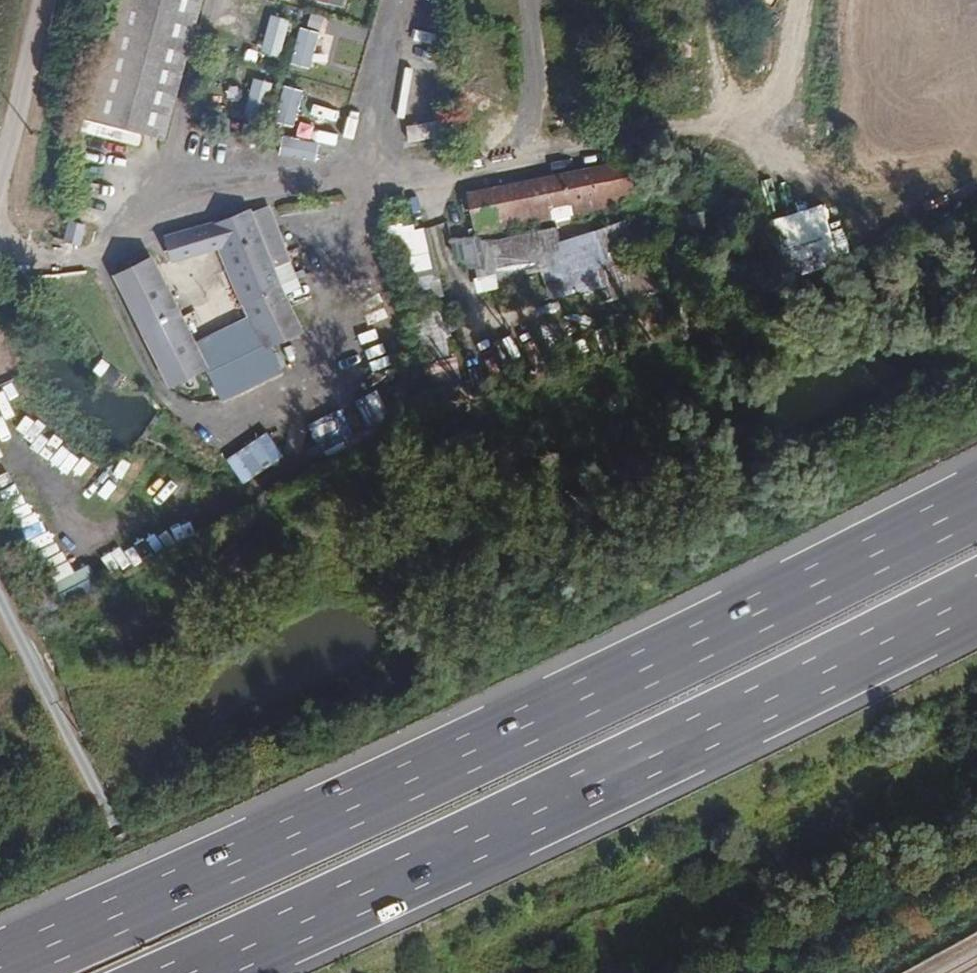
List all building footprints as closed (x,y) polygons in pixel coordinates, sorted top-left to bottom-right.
[(90,125),(164,144),(202,0),(123,0),(90,125)] [(316,3),(341,9),(343,0),(317,0),(316,3)] [(263,41),(260,53),(278,58),(289,21),(271,16),(263,41)] [(427,21),(410,21),(409,59),(426,60),(427,21)] [(321,30),(299,25),(290,62),(311,68),(321,30)] [(406,70),(398,118),(406,119),(414,71),(406,70)] [(262,122),(273,86),(253,80),(242,116),(262,122)] [(284,88),(274,124),(293,129),(303,93),(284,88)] [(439,119),(406,125),(410,143),(442,137),(439,119)] [(317,142),(278,140),(277,159),(316,161),(317,142)] [(636,206),(629,167),(466,198),(473,237),(636,206)] [(789,184),(777,186),(780,203),(792,201),(789,184)] [(820,204),(770,221),(787,271),(837,254),(820,204)] [(223,246),(255,316),(275,357),(308,342),(290,304),(286,294),(300,287),(271,206),(250,209),(166,237),(174,260),(223,246)] [(705,211),(687,214),(694,242),(711,239),(705,211)] [(635,215),(558,244),(555,228),(481,242),(487,274),(542,264),(554,299),(652,263),(635,215)] [(87,224),(68,220),(63,245),(82,249),(87,224)] [(410,289),(446,280),(433,228),(396,238),(410,289)] [(172,386),(212,371),(199,342),(159,257),(118,277),(172,386)] [(275,357),(255,316),(199,342),(212,371),(226,399),(282,371),(275,357)] [(124,374),(102,358),(93,372),(114,387),(124,374)] [(379,391),(357,400),(372,437),(394,428),(379,391)] [(336,408),(305,424),(327,463),(357,447),(336,408)] [(268,433),(226,460),(242,484),(283,457),(268,433)] [(92,563),(75,570),(72,561),(51,568),(60,595),(99,582),(92,563)]
